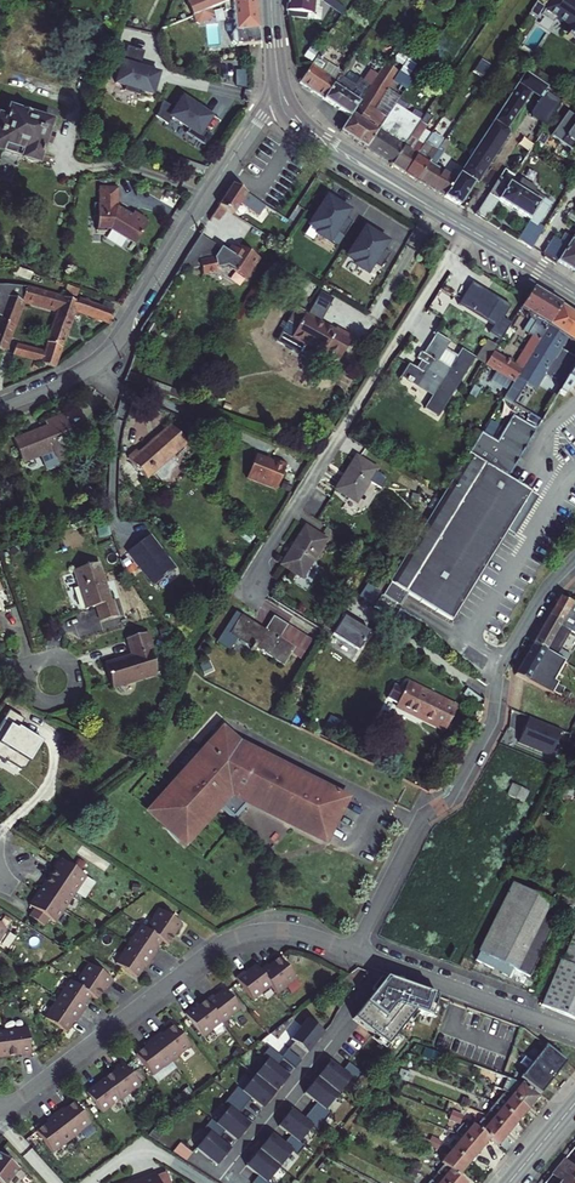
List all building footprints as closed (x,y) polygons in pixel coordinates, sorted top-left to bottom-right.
[(186,15),(201,8),(214,2),(217,1),(217,0),(184,0),(180,2),(186,15)] [(250,0),(220,0),(217,1),(214,2),(218,11),(228,7),(230,31),(228,31),(229,44),(256,42),(250,0)] [(285,11),(310,13),(310,0),(285,0),(285,11)] [(328,4),(312,25),(324,34),(343,7),(334,0),(322,0),(328,4)] [(538,17),(550,25),(554,19),(564,26),(560,33),(568,40),(568,39),(573,42),(574,39),(574,9),(572,7),(574,4),(571,2),(572,0),(549,0),(538,17)] [(527,14),(537,21),(539,18),(538,17),(544,8),(535,2),(527,14)] [(201,8),(186,15),(184,16),(189,25),(205,17),(201,8)] [(298,82),(324,100),(350,62),(332,49),(335,44),(327,39),(298,82)] [(122,46),(112,83),(121,86),(120,90),(136,95),(137,91),(149,94),(153,81),(149,80),(151,72),(130,65),(131,60),(137,62),(140,51),(122,46)] [(324,100),(349,117),(377,74),(371,70),(364,81),(348,70),(355,59),(352,57),(350,62),(324,100)] [(350,139),(364,148),(388,112),(383,108),(377,117),(370,112),(398,68),(386,60),(377,74),(349,117),(339,131),(350,139)] [(250,69),(239,69),(238,84),(249,84),(250,69)] [(453,178),(441,197),(458,206),(472,184),(477,182),(508,136),(505,128),(529,95),(537,101),(527,114),(528,119),(542,128),(560,100),(523,74),(453,178)] [(156,111),(153,115),(165,123),(168,119),(185,130),(182,133),(202,146),(208,136),(200,131),(209,117),(199,110),(198,112),(179,99),(173,108),(159,99),(156,111)] [(388,112),(364,148),(390,165),(420,119),(394,102),(388,112)] [(6,107),(3,115),(0,114),(0,151),(19,157),(17,162),(28,165),(29,162),(35,164),(41,143),(46,144),(49,135),(45,133),(49,121),(6,107)] [(549,136),(570,151),(574,145),(574,146),(574,119),(565,112),(549,136)] [(420,119),(390,165),(403,173),(415,153),(406,148),(414,135),(418,137),(427,123),(420,119)] [(427,134),(403,173),(416,180),(437,148),(440,142),(427,134)] [(437,148),(416,180),(441,197),(453,178),(433,166),(442,152),(437,148)] [(205,165),(180,156),(177,164),(202,173),(205,165)] [(498,177),(473,216),(482,221),(495,199),(527,218),(514,240),(523,245),(549,203),(530,192),(533,187),(519,179),(514,187),(498,177)] [(245,192),(231,183),(211,214),(218,219),(225,209),(232,213),(245,192)] [(116,190),(99,190),(99,205),(95,205),(95,217),(98,217),(98,230),(111,230),(135,245),(148,225),(146,224),(147,221),(135,214),(133,217),(116,208),(116,190)] [(333,231),(341,236),(351,221),(342,216),(346,210),(325,198),(309,225),(318,230),(316,233),(327,240),(333,231)] [(384,240),(364,228),(348,256),(357,260),(355,264),(367,270),(372,261),(381,266),(390,250),(381,245),(384,240)] [(574,271),(574,228),(556,257),(574,271)] [(219,246),(199,233),(178,264),(187,268),(197,263),(201,271),(214,265),(213,263),(219,260),(238,272),(251,252),(230,240),(228,243),(224,241),(219,246)] [(4,346),(16,312),(4,308),(26,297),(59,309),(64,295),(27,283),(0,279),(0,311),(2,312),(0,318),(0,344),(4,346)] [(509,305),(470,281),(457,302),(492,323),(487,332),(499,339),(500,338),(508,324),(509,322),(501,318),(509,305)] [(558,303),(531,286),(525,296),(519,307),(534,317),(532,321),(536,324),(528,336),(530,339),(514,364),(492,351),(481,368),(493,376),(496,372),(510,382),(514,376),(558,303)] [(75,308),(108,319),(116,307),(79,295),(78,299),(64,295),(59,309),(54,325),(68,330),(75,308)] [(555,330),(567,309),(558,303),(514,376),(532,389),(564,336),(555,330)] [(567,309),(555,330),(564,336),(574,344),(574,314),(567,309)] [(334,328),(332,331),(303,315),(290,339),(320,356),(324,349),(341,359),(352,338),(334,328)] [(515,327),(508,323),(500,338),(506,342),(515,327)] [(57,364),(68,330),(54,325),(49,338),(42,359),(57,364)] [(474,358),(460,349),(450,366),(446,363),(450,357),(442,352),(448,342),(435,334),(423,353),(420,351),(417,358),(421,361),(417,368),(409,363),(401,377),(418,388),(430,389),(434,393),(424,409),(438,417),(451,395),(449,394),(452,389),(454,391),(474,358)] [(13,349),(42,359),(49,338),(42,336),(38,348),(16,340),(13,349)] [(571,353),(567,351),(554,373),(563,379),(574,359),(574,347),(571,353)] [(563,379),(557,390),(562,393),(574,382),(574,359),(563,379)] [(50,421),(16,434),(25,458),(54,446),(58,455),(71,450),(66,436),(74,433),(66,409),(48,416),(50,421)] [(537,419),(525,412),(522,417),(534,424),(537,419)] [(511,415),(503,428),(527,441),(534,427),(511,415)] [(191,436),(172,416),(138,446),(136,443),(128,450),(154,480),(164,481),(164,473),(172,465),(166,457),(191,436)] [(503,428),(496,440),(519,454),(527,441),(503,428)] [(467,454),(506,476),(519,454),(496,440),(481,431),(467,454)] [(283,463),(270,458),(270,459),(253,453),(244,475),(274,487),(283,463)] [(436,505),(432,512),(390,583),(452,619),(529,490),(506,476),(467,454),(436,505)] [(375,471),(355,458),(335,490),(355,503),(375,471)] [(432,512),(436,505),(413,491),(406,503),(421,512),(424,507),(432,512)] [(326,542),(306,529),(283,566),(303,578),(326,542)] [(159,547),(148,533),(126,549),(153,584),(175,568),(166,556),(163,556),(158,550),(159,547)] [(97,560),(70,568),(83,607),(93,604),(99,620),(115,614),(97,560)] [(361,595),(371,602),(380,588),(370,581),(361,595)] [(394,612),(398,600),(383,595),(379,607),(394,612)] [(559,598),(547,619),(560,626),(554,637),(573,648),(574,645),(574,607),(571,605),(559,598)] [(316,641),(274,616),(264,633),(242,620),(243,618),(236,613),(226,630),(253,646),(251,649),(255,651),(256,649),(285,666),(293,653),(305,660),(316,641)] [(345,616),(333,636),(359,652),(372,632),(345,616)] [(560,626),(547,619),(532,645),(545,652),(557,659),(559,654),(548,648),(554,637),(560,626)] [(140,628),(122,634),(127,650),(98,659),(106,684),(153,670),(140,628)] [(545,652),(532,645),(515,675),(551,695),(556,686),(534,673),(545,652)] [(475,700),(485,688),(476,680),(466,692),(475,700)] [(445,733),(455,712),(408,687),(405,691),(396,687),(388,701),(397,707),(395,709),(415,720),(416,717),(445,733)] [(0,728),(0,757),(20,768),(27,767),(42,741),(18,728),(24,719),(10,711),(0,728)] [(562,735),(529,721),(520,744),(553,757),(562,735)] [(344,800),(242,747),(222,731),(150,811),(183,842),(215,810),(211,806),(233,782),(240,789),(236,796),(324,841),(344,800)] [(510,794),(526,801),(531,789),(514,782),(510,794)] [(58,858),(47,875),(75,892),(86,875),(58,858)] [(47,875),(37,892),(64,909),(75,892),(47,875)] [(476,966),(512,980),(515,971),(530,977),(554,909),(503,887),(476,966)] [(37,892),(26,909),(53,926),(64,909),(37,892)] [(157,905),(129,939),(154,959),(181,925),(157,905)] [(540,1004),(574,1020),(574,934),(540,1004)] [(129,939),(113,958),(139,979),(154,959),(129,939)] [(285,985),(296,976),(280,955),(268,964),(267,962),(260,967),(256,962),(246,971),(244,969),(236,975),(254,998),(271,984),(278,992),(286,985),(285,985)] [(94,994),(108,975),(84,958),(71,977),(94,994)] [(81,1012),(94,994),(71,977),(57,995),(81,1012)] [(410,1013),(425,1019),(433,997),(381,977),(349,1016),(384,1045),(410,1013)] [(226,984),(206,998),(223,1021),(243,1007),(226,984)] [(68,1030),(81,1012),(57,995),(44,1013),(68,1030)] [(206,998),(186,1013),(203,1036),(223,1021),(206,998)] [(307,1052),(324,1031),(303,1014),(286,1034),(307,1052)] [(176,1022),(156,1036),(173,1059),(192,1045),(176,1022)] [(28,1025),(6,1028),(9,1053),(31,1051),(28,1025)] [(0,1028),(0,1054),(9,1053),(6,1028),(0,1028)] [(156,1036),(136,1050),(153,1073),(173,1059),(156,1036)] [(561,1059),(541,1043),(516,1075),(536,1091),(561,1059)] [(254,1073),(276,1090),(289,1074),(277,1064),(283,1057),(281,1055),(269,1045),(263,1053),(268,1057),(254,1073)] [(287,1048),(281,1055),(283,1057),(295,1067),(301,1059),(287,1048)] [(126,1059),(106,1074),(122,1097),(142,1082),(126,1059)] [(330,1060),(317,1076),(338,1093),(351,1077),(356,1081),(362,1073),(349,1062),(342,1070),(330,1060)] [(397,1063),(392,1074),(401,1078),(406,1067),(397,1063)] [(230,1093),(244,1104),(250,1097),(262,1107),(276,1090),(254,1073),(241,1089),(236,1085),(230,1093)] [(106,1074),(86,1088),(103,1111),(122,1097),(106,1074)] [(317,1076),(304,1092),(316,1102),(309,1109),(323,1121),(329,1113),(324,1109),(338,1093),(317,1076)] [(523,1108),(533,1094),(513,1079),(505,1076),(501,1088),(506,1092),(523,1108)] [(497,1092),(490,1100),(513,1119),(523,1108),(506,1092),(501,1088),(497,1092)] [(215,1121),(224,1129),(236,1138),(250,1122),(238,1112),(244,1104),(230,1093),(224,1100),(229,1104),(215,1121)] [(74,1097),(54,1111),(71,1135),(90,1120),(74,1097)] [(394,1097),(390,1105),(403,1111),(407,1103),(394,1097)] [(490,1100),(480,1112),(503,1132),(513,1119),(490,1100)] [(291,1107),(278,1124),(290,1134),(299,1141),(312,1124),(317,1128),(323,1121),(309,1109),(303,1117),(291,1107)] [(54,1111),(34,1126),(51,1149),(71,1135),(54,1111)] [(480,1112),(469,1124),(485,1137),(493,1144),(503,1132),(480,1112)] [(208,1130),(195,1146),(216,1163),(229,1147),(217,1138),(224,1129),(210,1117),(203,1126),(208,1130)] [(475,1150),(485,1137),(467,1123),(457,1135),(475,1150)] [(272,1132),(258,1148),(279,1165),(292,1148),(298,1153),(304,1145),(290,1134),(284,1141),(272,1132)] [(465,1162),(475,1150),(457,1135),(447,1147),(465,1162)] [(455,1174),(465,1162),(447,1147),(437,1160),(439,1162),(455,1174)] [(245,1164),(257,1174),(251,1182),(252,1182),(267,1182),(265,1181),(279,1165),(258,1148),(245,1164)] [(18,1164),(0,1150),(0,1182),(3,1182),(18,1164)] [(558,1168),(574,1182),(574,1156),(571,1153),(558,1168)] [(429,1174),(441,1182),(462,1182),(463,1181),(439,1162),(429,1174)] [(109,1179),(111,1182),(166,1182),(159,1163),(109,1179)] [(546,1182),(574,1182),(558,1168),(546,1182)] [(422,1182),(441,1182),(429,1174),(422,1182)]
